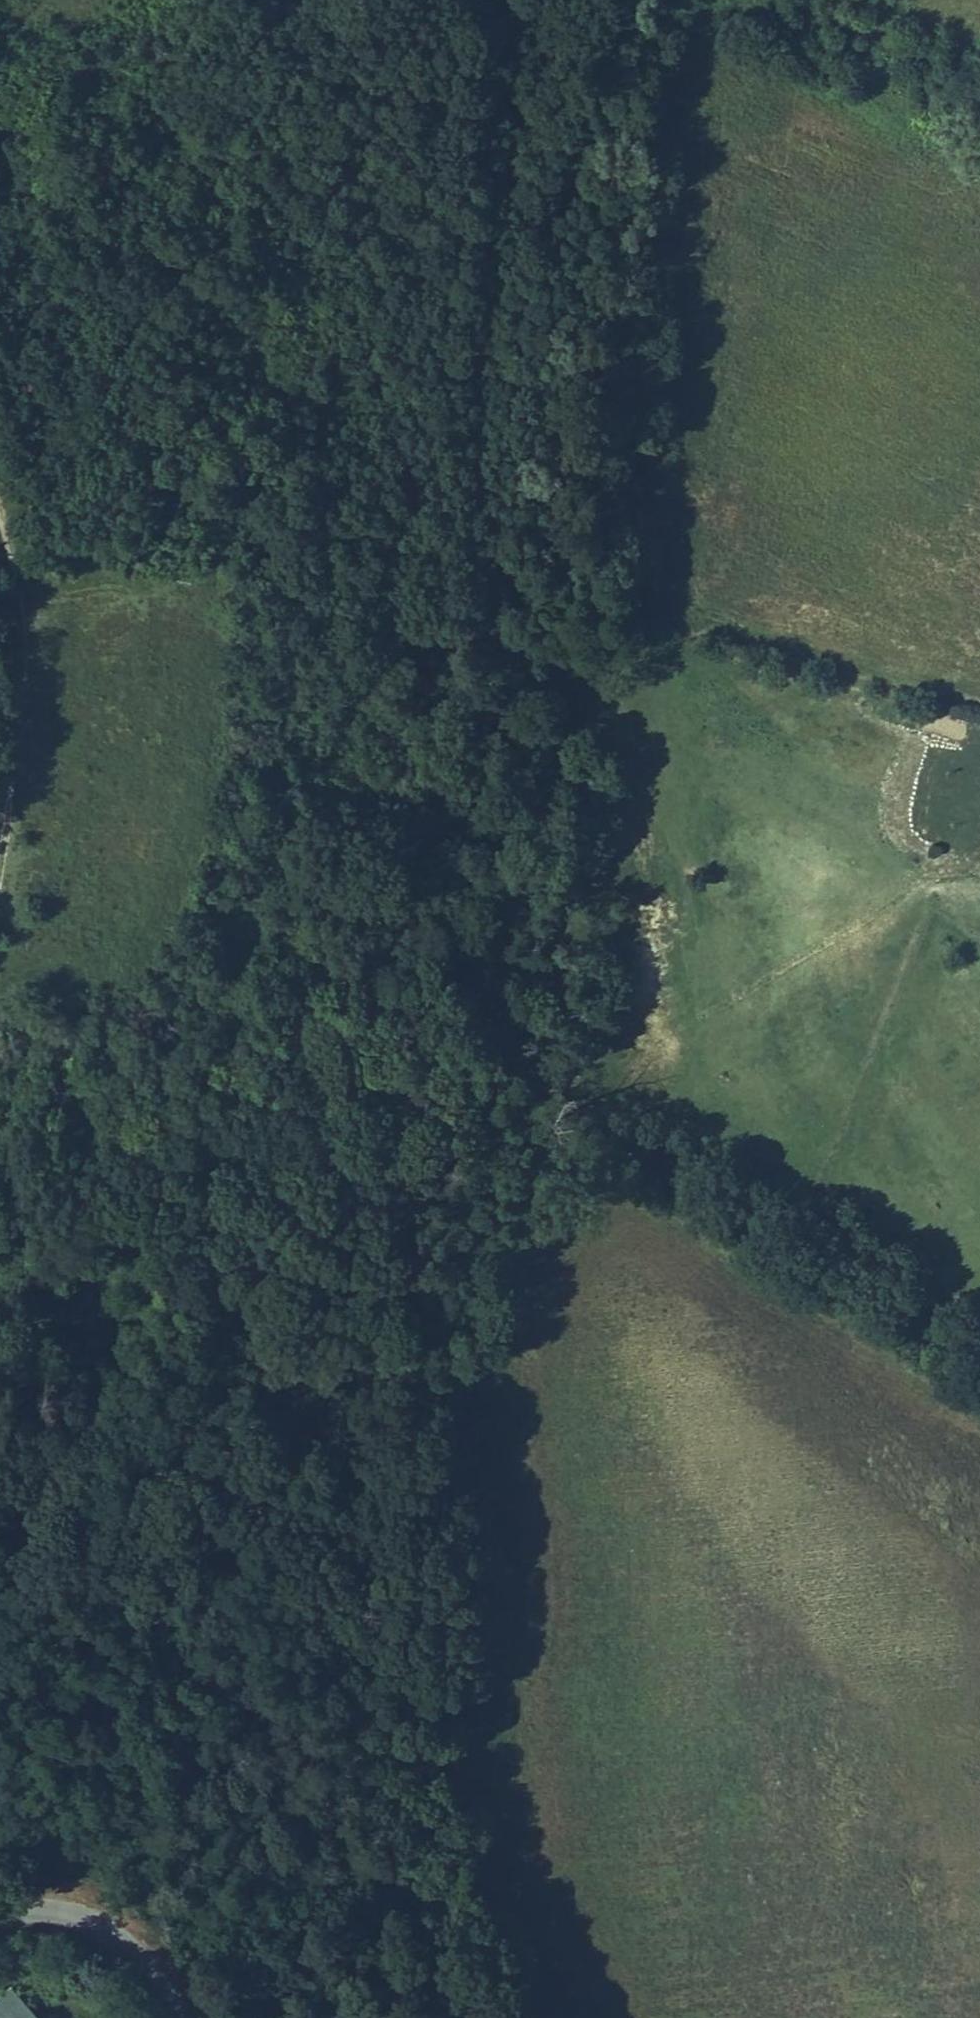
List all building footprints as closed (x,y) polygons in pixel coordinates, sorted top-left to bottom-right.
[(0,2000),(0,2017),(34,2017),(10,1991),(0,2000)]
